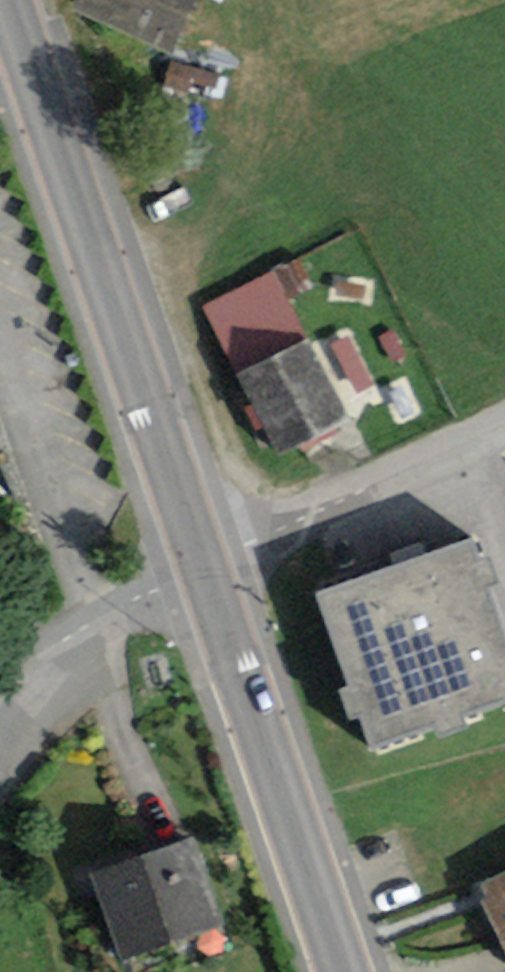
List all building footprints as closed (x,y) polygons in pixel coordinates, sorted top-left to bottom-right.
[(75,8),(180,55),(204,0),(79,0),(75,8)] [(279,267),(202,307),(279,455),(356,415),(279,267)] [(321,586),(373,738),(504,694),(504,624),(475,534),(321,586)] [(192,833),(88,870),(117,951),(221,914),(192,833)] [(486,883),(504,922),(504,873),(486,883)]
